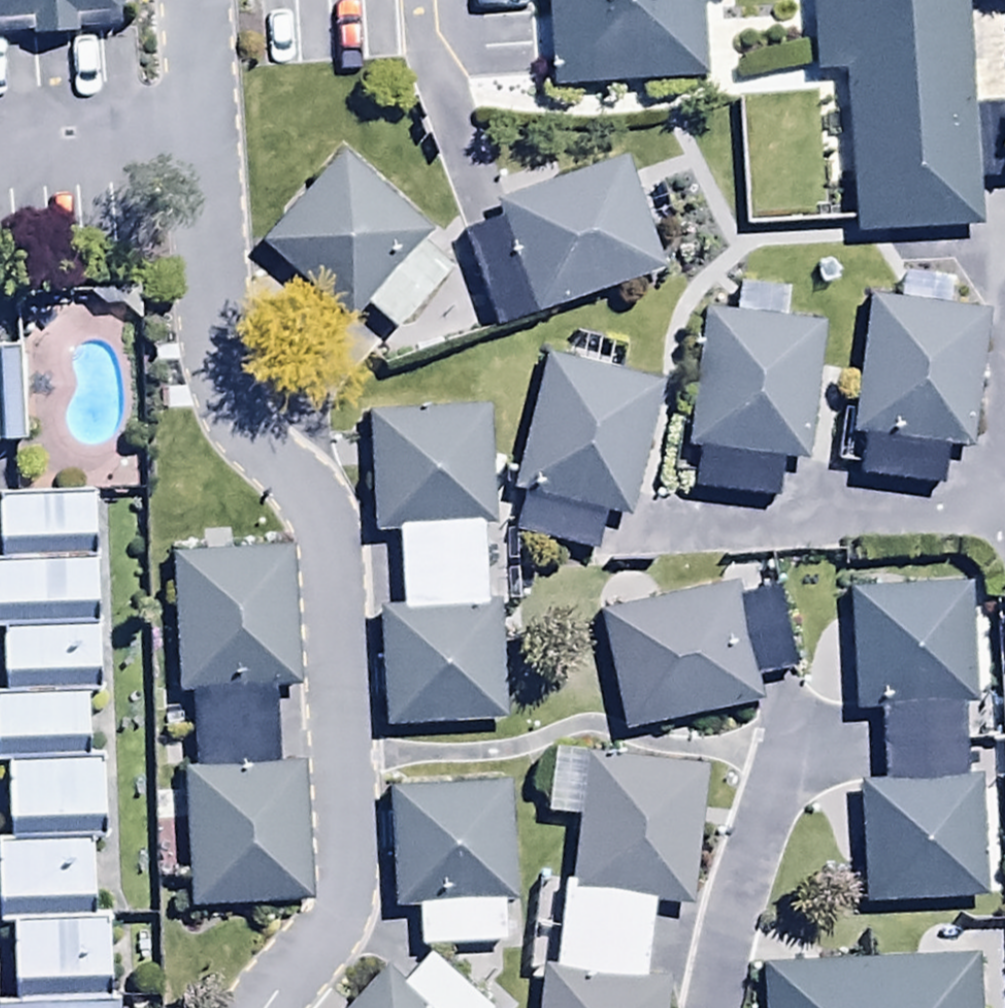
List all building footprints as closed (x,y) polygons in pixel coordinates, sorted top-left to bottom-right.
[(124,32),(121,0),(0,0),(0,41),(124,32)] [(545,92),(696,84),(691,0),(540,0),(545,92)] [(811,84),(844,82),(851,232),(978,225),(963,0),(806,0),(811,84)] [(980,120),(980,183),(1004,183),(1004,120),(980,120)] [(344,159),(258,250),(341,328),(359,308),(392,339),(450,277),(421,250),(431,240),(344,159)] [(659,275),(623,167),(488,212),(495,233),(462,243),(492,331),(659,275)] [(982,313),(861,301),(847,441),(861,442),(858,481),(938,489),(942,454),(968,457),(982,313)] [(823,337),(700,316),(677,450),(691,452),(685,491),(773,506),(779,468),(800,472),(823,337)] [(0,344),(0,434),(22,434),(18,343),(0,344)] [(661,391),(544,360),(509,493),(520,496),(510,535),(590,556),(600,520),(626,527),(661,391)] [(398,615),(374,616),(379,734),(494,729),(481,412),(363,417),(369,540),(395,539),(398,615)] [(95,486),(1,489),(3,552),(97,549),(95,486)] [(294,547),(167,554),(175,702),(189,701),(192,771),(176,772),(183,915),(311,908),(304,769),(278,771),(274,694),(301,693),(294,547)] [(97,549),(3,552),(0,552),(0,619),(6,619),(100,615),(97,549)] [(741,576),(604,601),(626,723),(766,698),(761,674),(799,667),(784,583),(744,590),(741,576)] [(971,591),(847,593),(850,718),(879,717),(881,786),(855,787),(858,915),(981,913),(978,783),(959,784),(958,707),(973,706),(971,591)] [(102,681),(100,615),(6,619),(9,684),(87,682),(102,681)] [(87,682),(9,684),(0,685),(0,755),(9,754),(90,752),(87,682)] [(90,752),(9,754),(12,831),(91,828),(104,827),(102,751),(90,752)] [(580,762),(556,970),(537,968),(532,1007),(669,1007),(672,981),(645,978),(654,906),(687,909),(703,775),(580,762)] [(507,782),(382,789),(389,920),(412,918),(413,951),(496,946),(494,912),(513,911),(507,782)] [(91,828),(12,831),(0,831),(3,911),(15,911),(94,908),(91,828)] [(94,908),(15,911),(18,991),(108,987),(105,907),(94,908)] [(424,962),(402,989),(378,969),(345,1007),(479,1007),(424,962)] [(758,967),(759,1007),(978,1007),(977,962),(758,967)] [(108,987),(18,991),(0,991),(0,1007),(116,1007),(116,987),(108,987)]
